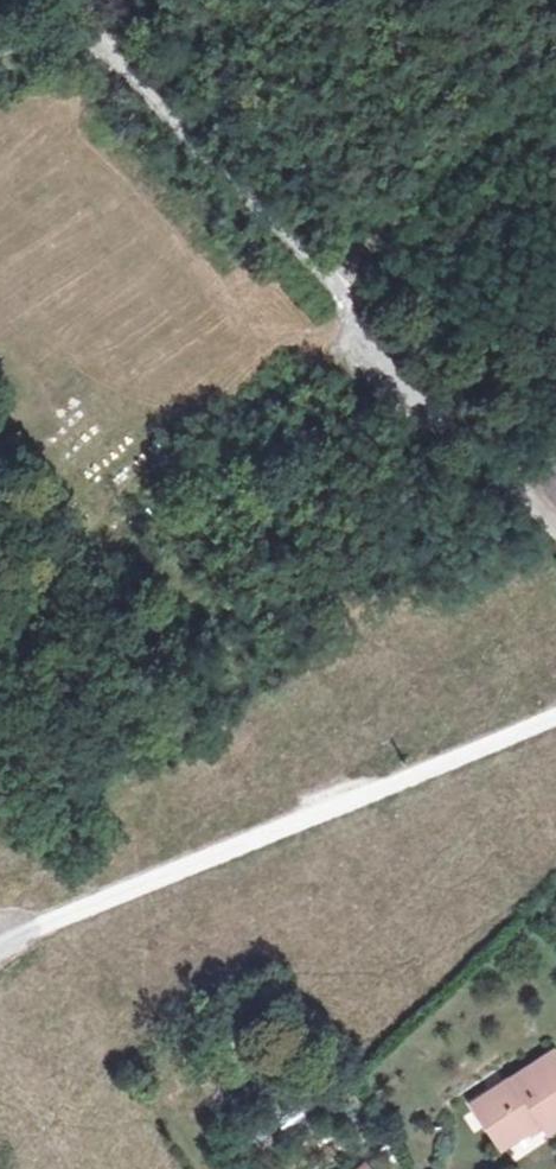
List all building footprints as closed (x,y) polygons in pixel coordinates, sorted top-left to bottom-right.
[(551,422),(503,466),(555,516),(555,428),(551,422)] [(551,1053),(476,1104),(502,1142),(540,1116),(547,1127),(555,1120),(555,1060),(551,1053)]
